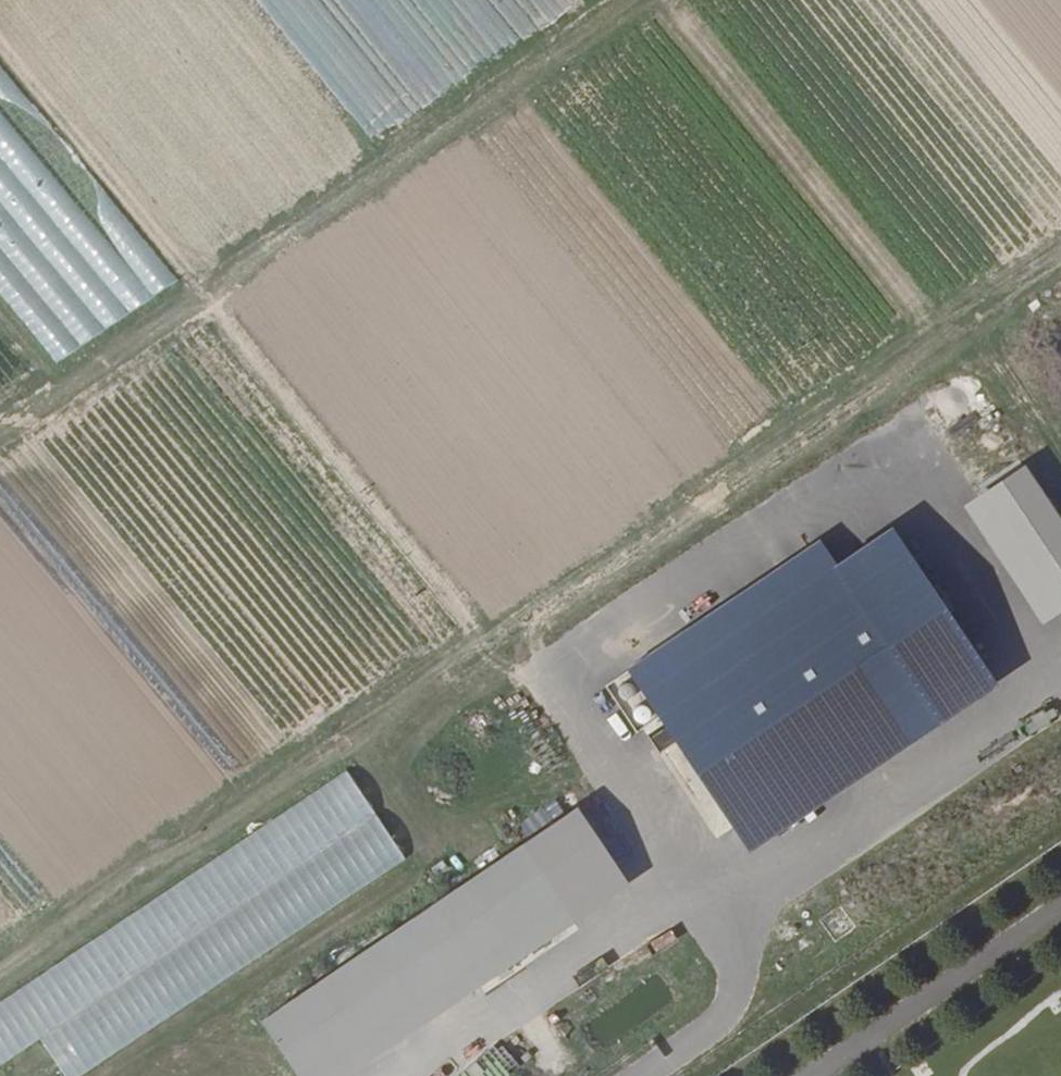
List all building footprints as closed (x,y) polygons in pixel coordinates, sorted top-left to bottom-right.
[(171,280),(0,63),(0,299),(56,370),(171,280)] [(967,495),(1041,611),(1060,598),(1060,510),(1027,457),(967,495)] [(823,536),(630,660),(746,840),(1000,676),(893,512),(833,551),(823,536)] [(0,990),(0,1066),(43,1040),(63,1074),(410,871),(357,781),(0,990)] [(261,1075),(264,1075),(516,904),(477,850),(226,1026),(261,1075)]
